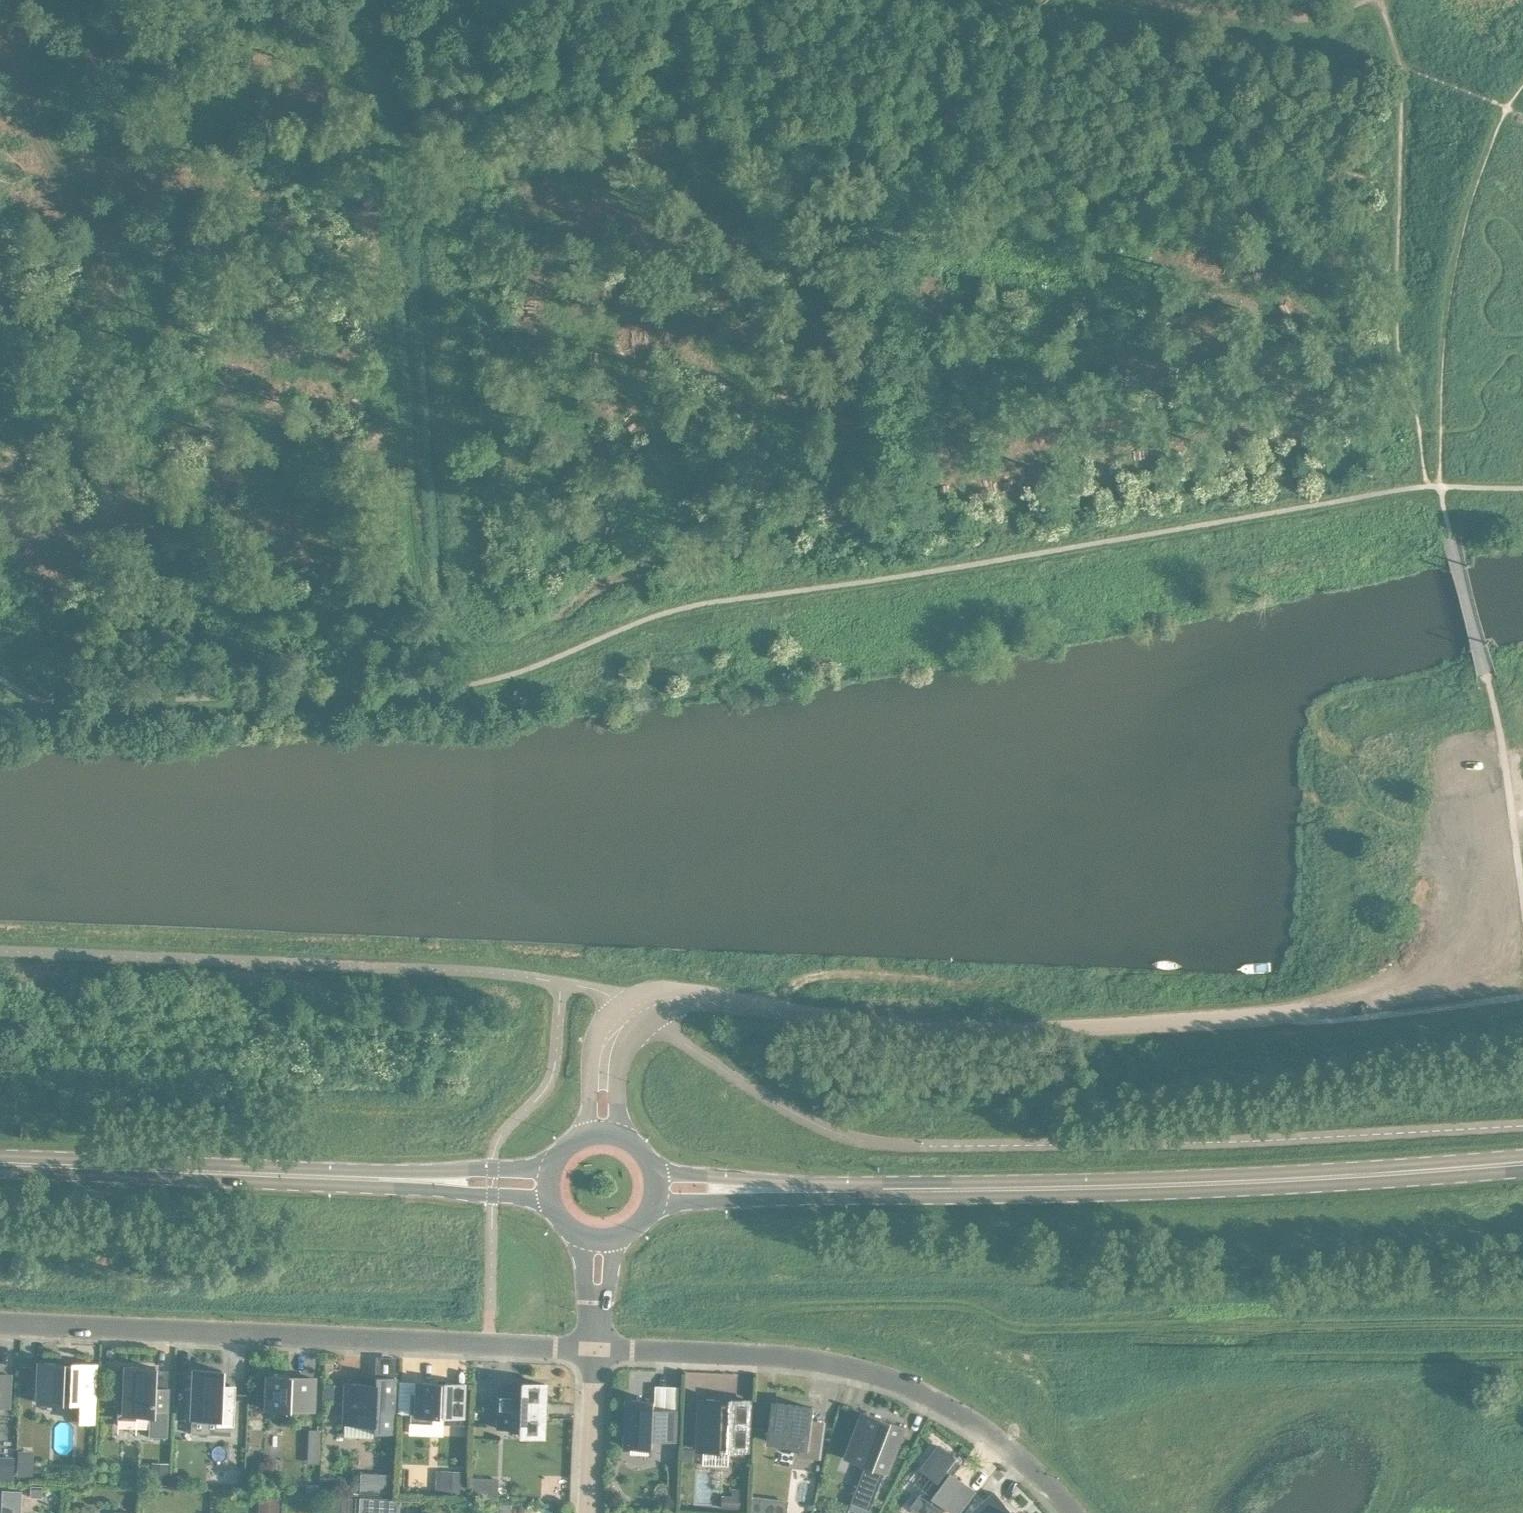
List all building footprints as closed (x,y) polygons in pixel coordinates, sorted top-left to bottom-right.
[(93,1422),(96,1365),(72,1364),(72,1366),(62,1366),(62,1364),(38,1362),(36,1402),(81,1404),(80,1422),(93,1422)] [(117,1419),(135,1420),(135,1415),(150,1416),(149,1436),(166,1437),(168,1389),(152,1389),(153,1368),(124,1366),(124,1369),(119,1369),(119,1383),(123,1384),(123,1401),(118,1401),(117,1419)] [(232,1387),(220,1387),(221,1370),(193,1369),(191,1418),(217,1419),(217,1425),(231,1425),(232,1387)] [(9,1407),(10,1375),(0,1375),(0,1407),(9,1407)] [(267,1376),(265,1409),(286,1410),(286,1414),(299,1415),(299,1411),(312,1411),(314,1378),(267,1376)] [(343,1425),(372,1426),(372,1434),(392,1434),(395,1378),(375,1377),(374,1384),(344,1383),(343,1425)] [(463,1385),(416,1383),(416,1396),(411,1396),(410,1412),(415,1413),(415,1415),(444,1417),(444,1424),(459,1425),(459,1418),(462,1418),(463,1385)] [(548,1404),(543,1403),(544,1384),(520,1383),(520,1393),(499,1392),(497,1428),(519,1428),(518,1436),(542,1437),(543,1416),(547,1417),(548,1404)] [(699,1449),(749,1451),(751,1401),(732,1400),(731,1404),(721,1404),(722,1400),(701,1399),(700,1412),(695,1412),(694,1436),(699,1436),(699,1449)] [(627,1446),(653,1448),(653,1440),(677,1441),(678,1411),(665,1410),(665,1414),(654,1413),(655,1401),(629,1400),(627,1446)] [(771,1442),(802,1447),(801,1455),(819,1457),(824,1423),(810,1421),(812,1407),(776,1403),(771,1442)] [(851,1503),(870,1510),(884,1472),(887,1473),(905,1428),(864,1412),(846,1457),(866,1465),(851,1503)] [(308,1430),(307,1446),(320,1447),(320,1430),(308,1430)] [(924,1489),(911,1507),(919,1512),(943,1512),(947,1508),(954,1512),(958,1512),(975,1491),(953,1475),(961,1465),(953,1459),(954,1458),(939,1446),(921,1469),(936,1480),(927,1492),(924,1489)] [(693,1449),(683,1449),(683,1461),(693,1461),(693,1449)] [(1,1457),(1,1480),(13,1480),(14,1457),(1,1457)] [(17,1469),(17,1478),(32,1479),(33,1470),(17,1469)] [(151,1469),(151,1485),(168,1485),(168,1469),(151,1469)] [(225,1471),(225,1485),(239,1486),(240,1471),(225,1471)] [(437,1471),(436,1496),(464,1496),(465,1472),(437,1471)] [(320,1477),(320,1489),(338,1489),(338,1478),(320,1477)] [(473,1479),(473,1498),(490,1499),(490,1479),(473,1479)] [(30,1486),(30,1497),(42,1498),(42,1486),(30,1486)] [(1,1512),(21,1512),(21,1491),(2,1491),(1,1512)] [(994,1493),(972,1512),(1013,1512),(994,1493)] [(258,1512),(278,1512),(279,1494),(258,1494),(258,1512)] [(330,1512),(352,1512),(352,1498),(330,1498),(330,1512)] [(359,1512),(372,1512),(373,1498),(359,1498),(359,1512)] [(763,1512),(788,1512),(789,1501),(765,1498),(763,1512)] [(500,1512),(510,1512),(511,1505),(500,1505),(500,1512)]
